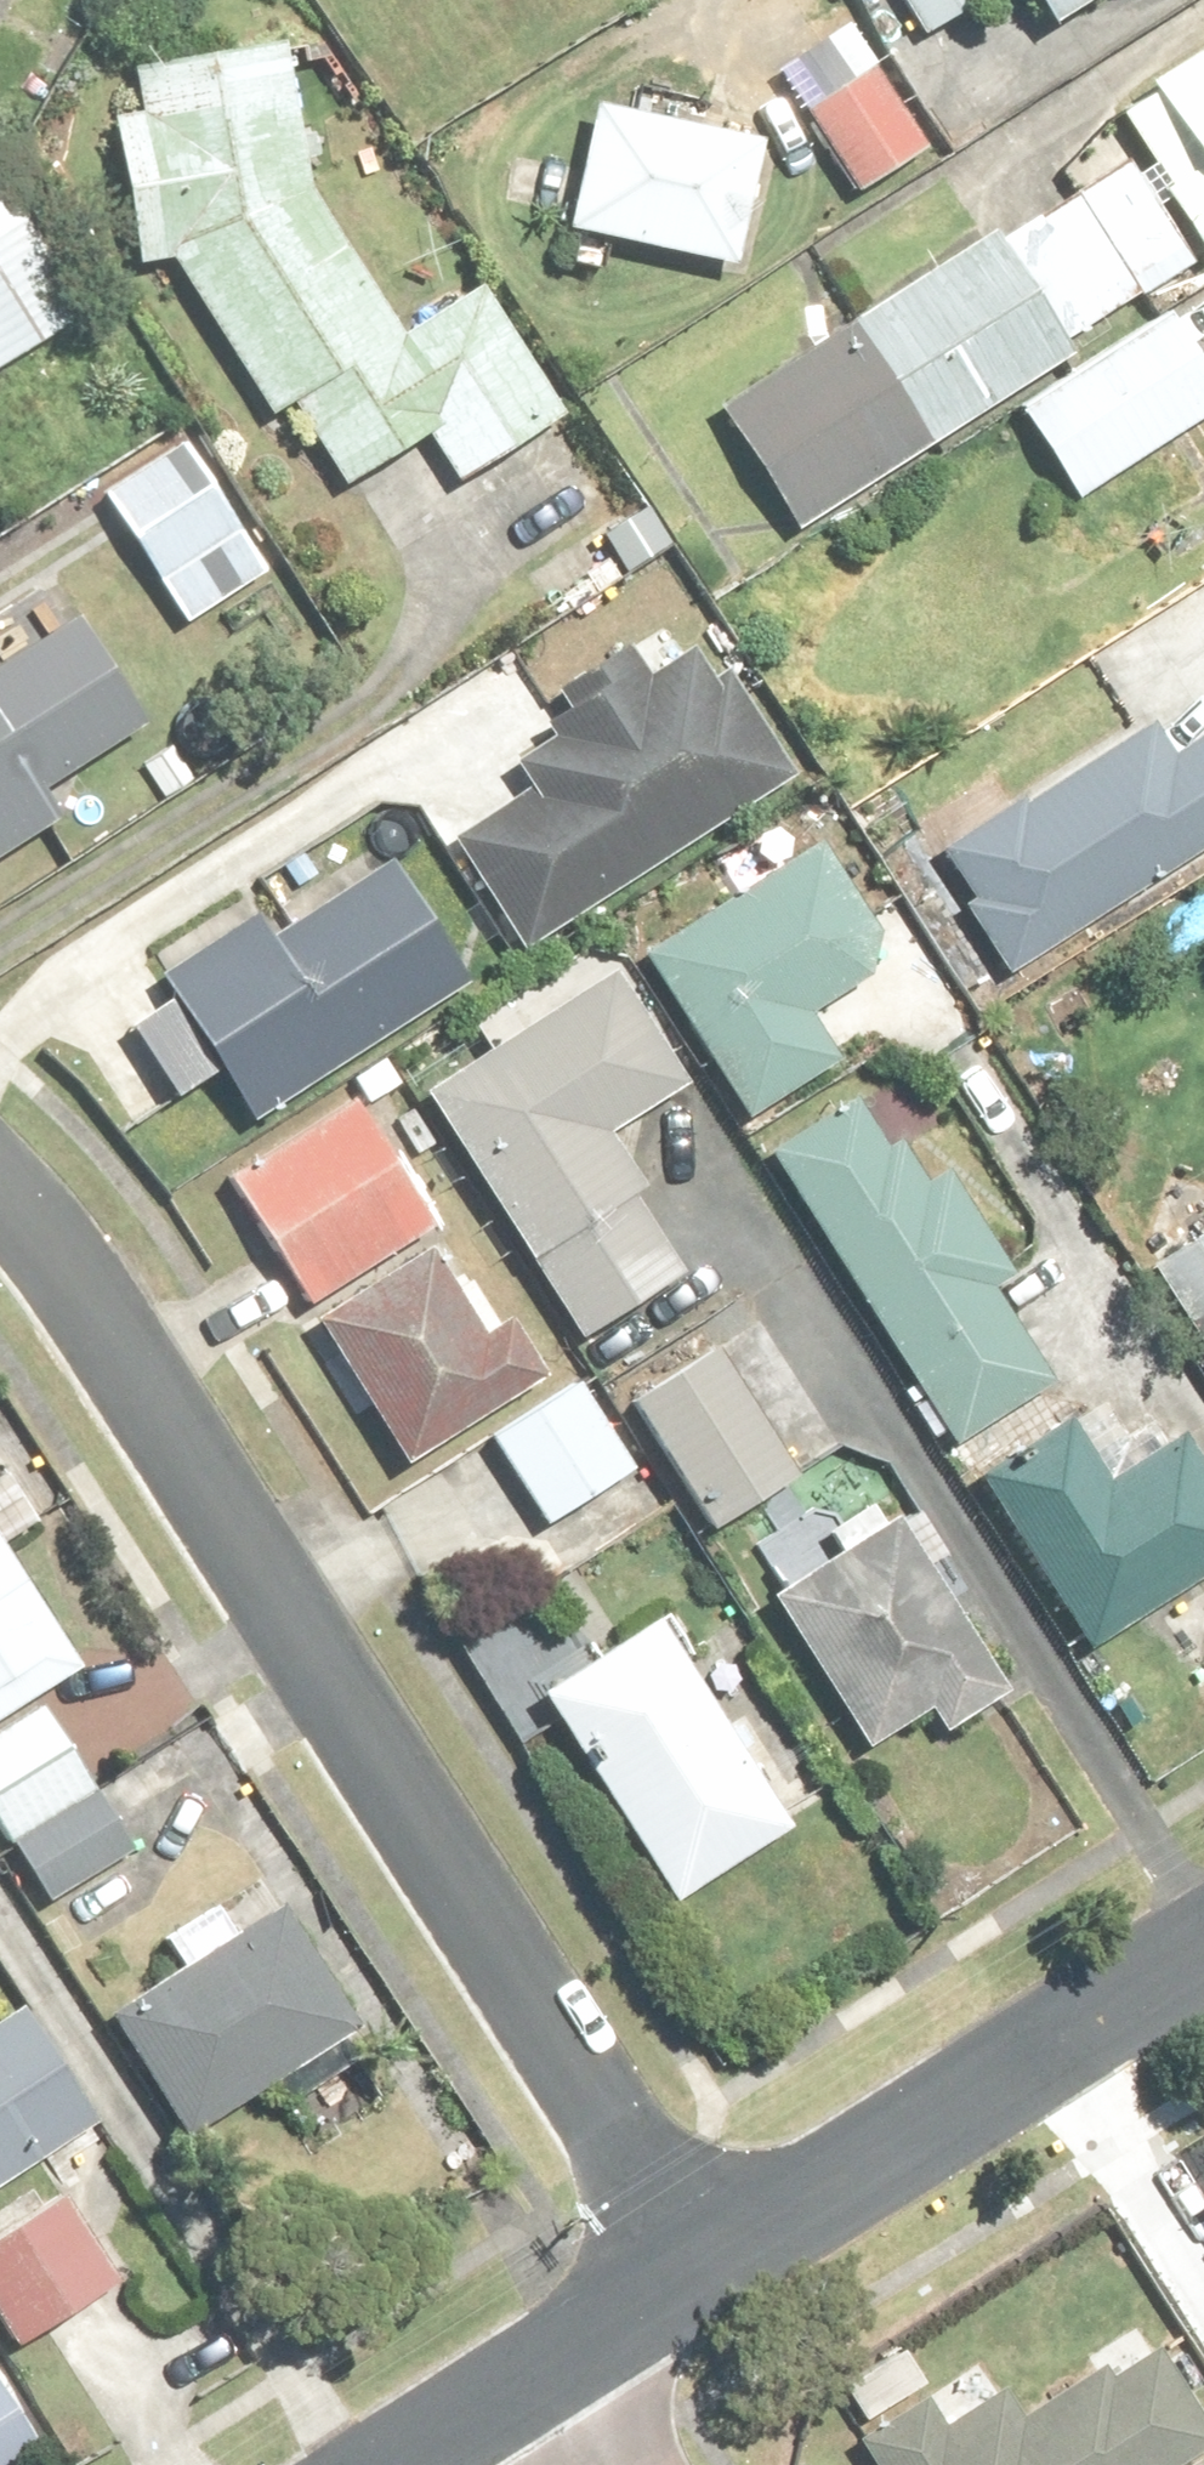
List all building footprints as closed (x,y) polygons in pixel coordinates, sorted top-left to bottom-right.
[(924,37),(983,0),(901,0),(924,37)] [(1057,30),(1103,0),(1037,0),(1057,30)] [(407,332),(308,170),(288,44),(131,68),(138,114),(113,118),(135,267),(174,261),(270,416),(294,401),(350,492),(437,439),(461,478),(567,413),(487,283),(407,332)] [(1203,262),(1203,44),(1146,82),(1154,94),(1121,116),(1140,145),(1002,237),(996,227),(720,412),(800,533),(1203,262)] [(876,62),(803,107),(858,195),(931,150),(876,62)] [(763,138),(595,107),(572,232),(739,264),(763,138)] [(0,189),(0,363),(85,313),(8,185),(0,189)] [(1022,407),(1078,500),(1203,424),(1203,361),(1176,314),(1022,407)] [(198,435),(101,493),(182,627),(279,569),(198,435)] [(0,562),(0,864),(169,758),(33,542),(0,562)] [(461,843),(517,933),(778,772),(726,689),(711,698),(691,666),(648,693),(628,661),(571,697),(591,729),(529,767),(544,792),(461,843)] [(1009,971),(1203,847),(1203,734),(1171,755),(1150,722),(947,850),(977,897),(966,904),(1009,971)] [(815,841),(639,952),(744,1119),(841,1058),(813,1014),(892,964),(815,841)] [(251,1123),(469,983),(386,855),(267,932),(255,912),(156,975),(251,1123)] [(619,970),(422,1093),(576,1340),(682,1274),(628,1188),(636,1182),(608,1139),(692,1086),(619,970)] [(357,1093),(228,1175),(309,1305),(439,1223),(357,1093)] [(854,1101),(768,1157),(956,1447),(1056,1383),(998,1293),(1018,1281),(942,1165),(924,1177),(897,1136),(882,1145),(854,1101)] [(1152,1266),(1203,1349),(1203,1234),(1152,1266)] [(428,1246),(320,1321),(413,1456),(561,1367),(508,1315),(486,1331),(428,1246)] [(720,1346),(630,1398),(709,1534),(799,1481),(720,1346)] [(579,1383),(490,1439),(546,1526),(634,1469),(579,1383)] [(980,1480),(1090,1652),(1203,1579),(1203,1466),(1185,1436),(1107,1486),(1068,1424),(980,1480)] [(778,1587),(769,1593),(868,1751),(928,1713),(945,1741),(1013,1698),(944,1586),(962,1575),(920,1509),(890,1528),(875,1504),(828,1534),(813,1509),(753,1547),(778,1587)] [(81,1666),(0,1542),(0,1718),(81,1666)] [(661,1615),(538,1690),(671,1907),(794,1832),(661,1615)] [(0,1734),(0,1829),(47,1906),(133,1853),(44,1707),(0,1734)] [(281,1905),(110,2007),(186,2136),(358,2034),(281,1905)] [(96,2118),(24,2007),(0,2023),(0,2181),(96,2118)] [(0,2236),(0,2332),(11,2351),(119,2286),(65,2197),(0,2236)] [(1203,2456),(1203,2405),(1165,2343),(1118,2372),(1108,2357),(1023,2411),(1007,2386),(954,2419),(934,2387),(843,2444),(856,2464),(1189,2464),(1203,2456)] [(45,2455),(0,2379),(0,2464),(29,2464),(45,2455)]
